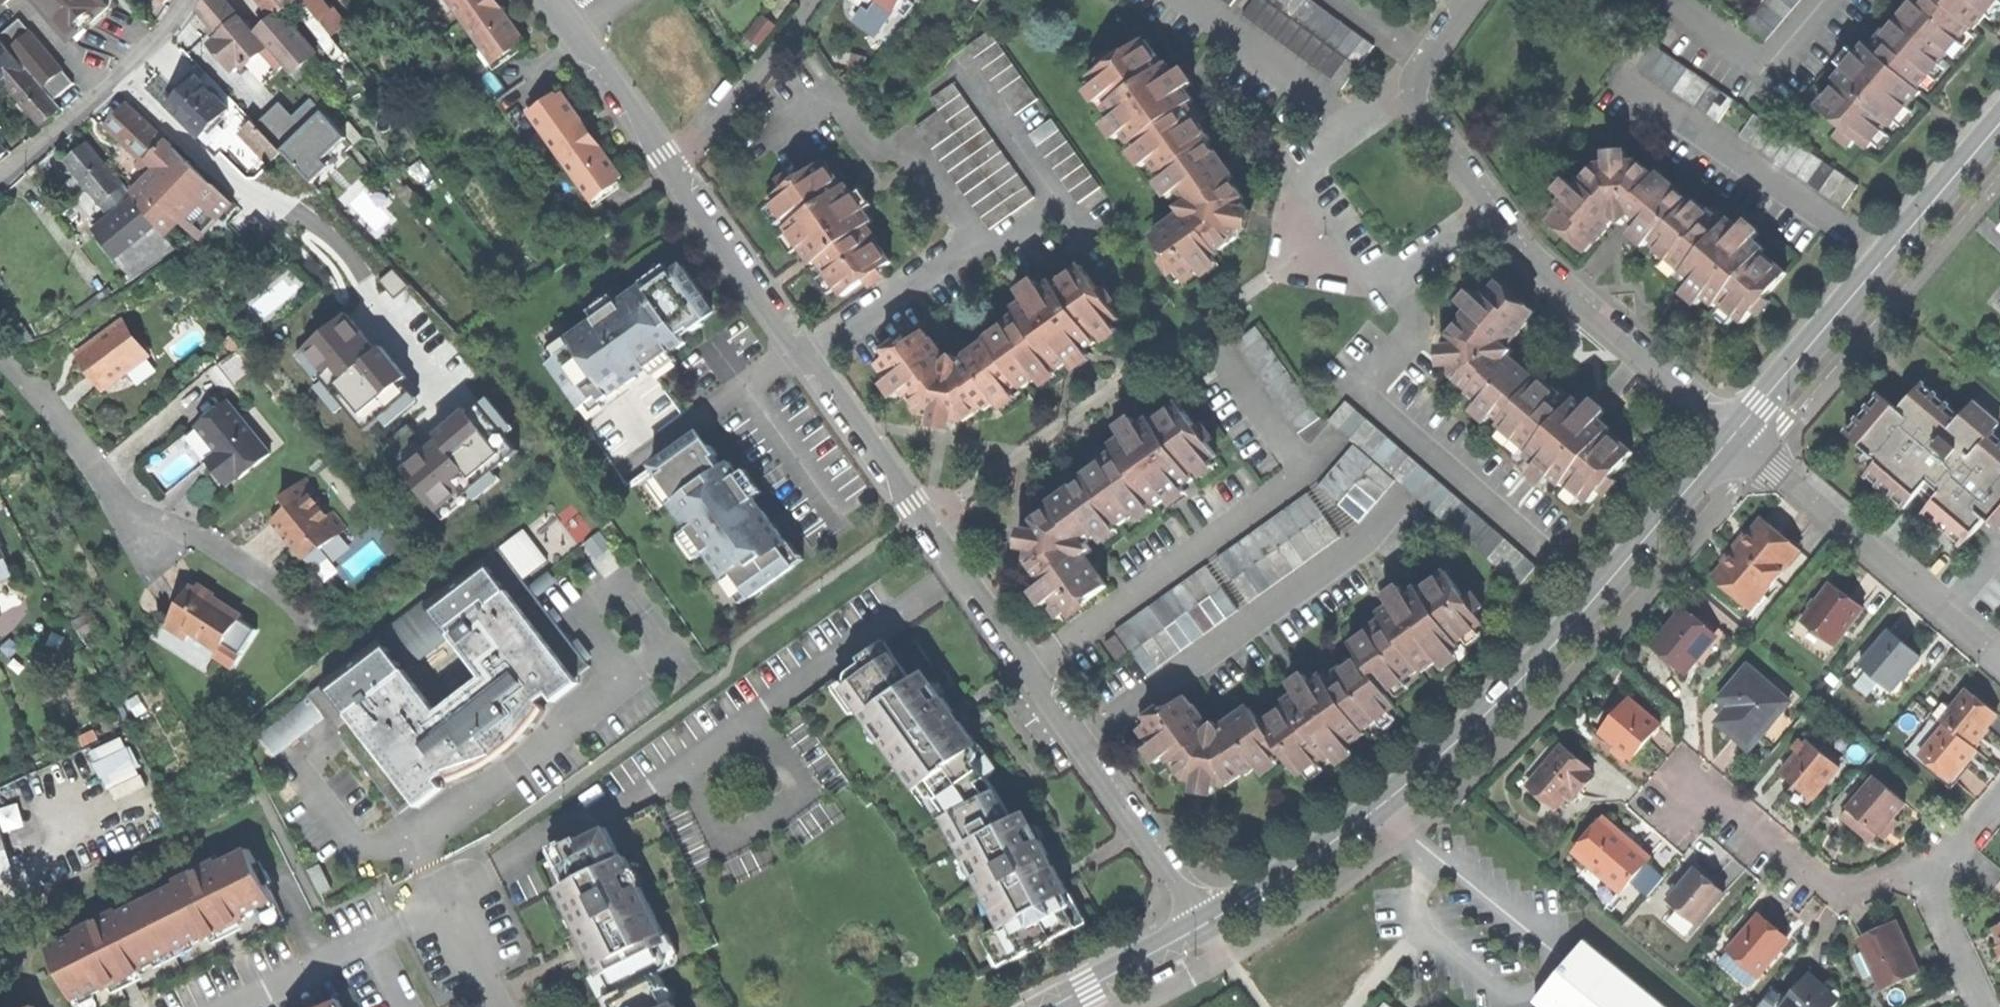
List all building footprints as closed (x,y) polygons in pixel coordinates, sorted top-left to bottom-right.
[(73,41),(90,26),(109,8),(102,0),(36,0),(73,41)] [(223,34),(242,18),(226,0),(209,0),(209,1),(201,10),(223,34)] [(277,18),(294,5),(300,0),(264,0),(277,18)] [(300,0),(294,5),(305,19),(314,12),(305,0),(301,0),(300,0)] [(314,12),(321,21),(333,12),(324,0),(305,0),(314,12)] [(501,58),(521,44),(519,41),(523,38),(513,22),(502,7),(500,9),(494,0),(451,0),(486,50),(496,51),(501,58)] [(896,9),(884,0),(864,0),(860,5),(866,9),(886,24),(896,9)] [(896,9),(903,0),(884,0),(896,9)] [(1223,1),(1313,66),(1328,46),(1327,45),(1316,37),(1305,28),(1294,21),(1284,13),(1273,5),(1266,0),(1224,0),(1223,1)] [(1273,5),(1284,13),(1293,0),(1276,0),(1273,5)] [(1284,13),(1294,21),(1310,0),(1293,0),(1284,13)] [(1313,0),(1310,0),(1294,21),(1305,28),(1321,6),(1313,0)] [(1757,0),(1747,12),(1770,30),(1779,18),(1757,0)] [(1757,0),(1779,18),(1787,8),(1777,0),(1757,0)] [(1787,8),(1794,0),(1777,0),(1787,8)] [(1865,152),(1871,145),(1881,134),(1894,120),(1904,108),(1911,101),(1905,96),(1912,88),(1916,91),(1920,87),(1929,76),(1955,48),(1966,35),(1971,29),(1966,25),(1973,18),(1977,22),(1985,14),(1995,2),(1997,0),(1914,0),(1868,52),(1865,49),(1851,64),(1858,70),(1852,77),(1845,71),(1834,83),(1814,106),(1841,131),(1858,145),(1865,152)] [(1995,2),(1985,14),(1992,20),(1999,12),(1999,7),(1995,2)] [(1332,15),(1321,6),(1305,28),(1316,37),(1332,15)] [(877,36),(886,24),(866,9),(857,22),(877,36)] [(335,10),(333,12),(321,21),(334,37),(348,26),(335,10)] [(1740,21),(1762,39),(1770,30),(1747,12),(1740,21)] [(1343,22),(1332,15),(1316,37),(1327,45),(1343,22)] [(240,65),(244,70),(271,47),(268,44),(261,35),(244,16),(242,18),(223,34),(210,45),(233,71),(240,65)] [(748,38),(760,47),(776,26),(764,16),(748,38)] [(1971,29),(1977,22),(1973,18),(1966,25),(1971,29)] [(19,21),(0,38),(0,43),(23,68),(52,102),(74,83),(19,21)] [(1354,30),(1343,22),(1327,45),(1328,46),(1337,52),(1354,30)] [(273,24),(261,35),(268,44),(281,33),(273,24)] [(990,30),(967,46),(1015,115),(1038,99),(990,30)] [(1365,38),(1354,30),(1337,52),(1348,60),(1365,38)] [(305,60),(281,33),(268,44),(271,47),(292,71),(305,60)] [(1972,40),(1966,35),(1955,48),(1960,53),(1972,40)] [(1641,37),(1626,60),(1636,66),(1651,44),(1641,37)] [(1375,46),(1365,38),(1348,60),(1359,68),(1375,46)] [(1148,40),(1094,77),(1113,104),(1108,107),(1134,145),(1139,142),(1163,175),(1167,173),(1188,203),(1181,208),(1186,215),(1155,237),(1183,276),(1193,268),(1196,272),(1209,263),(1222,255),(1220,252),(1238,238),(1245,198),(1232,180),(1234,179),(1220,158),(1209,143),(1213,140),(1189,107),(1193,104),(1166,66),(1148,40)] [(3,86),(23,68),(0,43),(0,88),(3,86)] [(1663,52),(1651,44),(1636,66),(1648,75),(1663,52)] [(1830,79),(1834,83),(1845,71),(1851,64),(1865,49),(1861,45),(1850,57),(1837,72),(1830,79)] [(1337,52),(1328,46),(1313,66),(1343,89),(1359,68),(1348,60),(1337,52)] [(494,63),(501,58),(496,51),(486,50),(494,63)] [(1829,65),(1837,72),(1850,57),(1842,50),(1835,58),(1829,65)] [(1675,60),(1663,52),(1648,75),(1660,83),(1675,60)] [(1686,68),(1675,60),(1660,83),(1671,90),(1686,68)] [(1169,63),(1166,66),(1193,104),(1196,102),(1169,63)] [(1851,64),(1845,71),(1852,77),(1858,70),(1851,64)] [(3,86),(42,129),(51,121),(61,112),(52,102),(23,68),(3,86)] [(1698,76),(1686,68),(1671,90),(1683,99),(1698,76)] [(1709,84),(1698,76),(1683,99),(1694,106),(1709,84)] [(1935,81),(1929,76),(1920,87),(1926,92),(1935,81)] [(170,108),(203,140),(218,125),(230,112),(197,80),(183,95),(170,108)] [(1012,214),(1035,198),(955,83),(931,99),(939,110),(1012,214)] [(1721,92),(1709,84),(1694,106),(1706,115),(1721,92)] [(1918,93),(1916,91),(1912,88),(1905,96),(1911,101),(1918,93)] [(541,125),(583,187),(593,187),(599,196),(619,182),(617,179),(622,176),(610,159),(600,145),(598,146),(583,125),(585,123),(575,109),(564,92),(558,96),(556,93),(536,107),(542,115),(541,125)] [(1733,100),(1721,92),(1706,115),(1717,123),(1733,100)] [(144,165),(153,155),(166,142),(128,106),(116,118),(106,129),(144,165)] [(531,111),(541,125),(542,115),(536,107),(531,111)] [(1912,115),(1904,108),(1894,120),(1901,127),(1912,115)] [(990,230),(1012,214),(939,110),(917,126),(990,230)] [(1753,115),(1738,137),(1750,145),(1765,123),(1753,115)] [(1053,119),(1030,135),(1079,204),(1102,188),(1053,119)] [(276,134),(317,178),(327,169),(314,156),(319,152),(290,121),(276,134)] [(243,134),(273,164),(283,154),(254,123),(243,134)] [(1777,131),(1765,123),(1750,145),(1762,154),(1777,131)] [(225,132),(218,125),(203,140),(210,147),(225,132)] [(1788,138),(1777,131),(1762,154),(1772,161),(1788,138)] [(1849,155),(1858,145),(1841,131),(1832,141),(1849,155)] [(1887,139),(1881,134),(1871,145),(1877,150),(1887,139)] [(1800,147),(1788,138),(1772,161),(1784,169),(1800,147)] [(153,155),(166,168),(179,154),(166,142),(153,155)] [(1604,148),(1605,158),(1610,158),(1619,157),(1625,156),(1624,146),(1604,148)] [(67,164),(91,193),(112,175),(88,147),(77,156),(67,164)] [(1811,154),(1800,147),(1784,169),(1795,177),(1811,154)] [(135,199),(138,203),(154,224),(200,176),(179,154),(166,168),(135,199)] [(1824,164),(1811,154),(1795,177),(1809,186),(1824,164)] [(1734,315),(1740,320),(1750,308),(1763,293),(1784,270),(1757,247),(1752,243),(1758,236),(1754,233),(1740,221),(1728,210),(1721,218),(1716,214),(1705,204),(1690,191),(1687,195),(1654,166),(1652,169),(1635,155),(1625,156),(1619,157),(1620,169),(1612,170),(1610,158),(1605,158),(1592,160),(1572,183),(1562,195),(1556,201),(1561,206),(1553,214),(1580,237),(1587,229),(1594,236),(1614,213),(1620,218),(1626,211),(1632,204),(1639,210),(1633,216),(1637,220),(1650,232),(1654,235),(1652,238),(1668,252),(1681,262),(1685,266),(1682,270),(1694,280),(1697,276),(1708,286),(1705,290),(1718,301),(1723,305),(1734,315)] [(1619,157),(1610,158),(1612,170),(1620,169),(1619,157)] [(833,280),(844,296),(892,263),(867,227),(874,222),(865,210),(855,195),(847,184),(844,187),(825,161),(799,179),(785,189),(771,199),(774,204),(786,220),(790,225),(787,227),(792,234),(801,247),(814,265),(820,261),(822,264),(833,280)] [(215,162),(201,177),(213,188),(201,201),(221,219),(246,191),(215,162)] [(1836,172),(1824,164),(1809,186),(1821,194),(1836,172)] [(779,181),(785,189),(799,179),(793,172),(779,181)] [(1848,180),(1836,172),(1821,194),(1832,202),(1848,180)] [(91,193),(102,206),(123,189),(112,175),(91,193)] [(200,176),(154,224),(159,229),(166,238),(181,223),(201,201),(213,188),(201,177),(200,176)] [(1555,188),(1562,195),(1572,183),(1565,177),(1555,188)] [(1858,187),(1848,180),(1832,202),(1843,210),(1858,187)] [(593,200),(599,196),(593,187),(583,187),(593,200)] [(862,190),(855,195),(865,210),(873,205),(862,190)] [(118,205),(125,214),(138,203),(135,199),(131,194),(118,205)] [(1712,196),(1705,204),(1716,214),(1723,206),(1712,196)] [(221,219),(201,201),(181,223),(201,241),(221,219)] [(99,235),(119,260),(159,229),(154,224),(138,203),(125,214),(99,235)] [(778,225),(786,220),(774,204),(767,210),(778,225)] [(1626,211),(1633,216),(1639,210),(1632,204),(1626,211)] [(1748,212),(1740,221),(1754,233),(1761,224),(1748,212)] [(1642,241),(1650,232),(1637,220),(1629,230),(1642,241)] [(166,238),(159,229),(119,260),(133,279),(175,249),(166,238)] [(1584,248),(1594,236),(1587,229),(1580,237),(1576,241),(1584,248)] [(793,252),(801,247),(792,234),(784,240),(789,246),(793,252)] [(1763,241),(1758,236),(1752,243),(1757,247),(1763,241)] [(1674,270),(1681,262),(1668,252),(1662,259),(1674,270)] [(824,286),(833,280),(822,264),(813,270),(824,286)] [(550,362),(583,408),(600,396),(604,401),(638,377),(636,375),(648,366),(649,369),(665,358),(687,342),(681,335),(692,328),(694,331),(704,324),(701,320),(715,311),(683,265),(649,289),(645,284),(570,336),(576,345),(550,362)] [(1121,320),(1083,266),(1056,284),(1054,281),(1033,296),(1016,308),(1021,315),(988,338),(991,343),(962,364),(955,355),(947,361),(926,331),(887,358),(895,369),(890,372),(899,385),(908,397),(911,395),(925,414),(962,418),(981,404),(983,406),(1019,381),(1021,385),(1054,362),(1058,369),(1097,342),(1094,338),(1121,320)] [(1715,304),(1718,301),(1705,290),(1708,286),(1697,276),(1694,280),(1682,270),(1679,273),(1689,282),(1703,294),(1715,304)] [(1577,493),(1588,503),(1599,491),(1609,479),(1631,454),(1609,434),(1572,401),(1568,406),(1564,402),(1553,393),(1536,378),(1533,381),(1519,369),(1506,357),(1512,350),(1504,343),(1525,320),(1516,312),(1521,307),(1512,299),(1493,282),(1484,293),(1480,290),(1476,295),(1465,307),(1460,313),(1462,314),(1446,332),(1428,352),(1451,372),(1469,388),(1467,390),(1479,401),(1492,412),(1499,418),(1497,420),(1515,435),(1525,444),(1530,449),(1526,453),(1540,466),(1550,474),(1560,484),(1563,481),(1569,486),(1577,493)] [(1696,302),(1703,294),(1689,282),(1682,290),(1696,302)] [(1458,301),(1465,307),(1476,295),(1469,289),(1458,301)] [(1771,299),(1763,293),(1750,308),(1758,314),(1771,299)] [(1515,294),(1512,299),(1521,307),(1516,312),(1525,320),(1533,310),(1525,302),(1515,294)] [(1728,321),(1734,315),(1723,305),(1717,312),(1728,321)] [(371,349),(343,313),(298,348),(327,385),(331,381),(371,349)] [(128,319),(120,325),(145,358),(152,352),(128,319)] [(86,373),(101,393),(103,391),(98,385),(119,370),(124,376),(146,360),(145,358),(120,325),(119,323),(74,357),(86,373)] [(1235,341),(1298,433),(1319,419),(1256,327),(1235,341)] [(357,413),(401,378),(375,346),(371,349),(331,381),(357,413)] [(1527,360),(1519,369),(1533,381),(1536,378),(1541,372),(1527,360)] [(1559,385),(1553,393),(1564,402),(1570,395),(1559,385)] [(1965,539),(1983,518),(1997,530),(1999,526),(1999,448),(1987,437),(1991,432),(1993,430),(1965,408),(1954,421),(1915,389),(1898,410),(1883,397),(1849,438),(1876,459),(1869,468),(1896,490),(1906,478),(1920,489),(1927,495),(1933,500),(1927,507),(1965,539)] [(1844,433),(1849,438),(1883,397),(1877,393),(1844,433)] [(1575,398),(1572,401),(1609,434),(1612,430),(1598,418),(1585,407),(1575,398)] [(1341,399),(1323,421),(1333,430),(1352,408),(1341,399)] [(1036,518),(1034,531),(1040,532),(1038,549),(1031,548),(1030,558),(1044,579),(1041,581),(1058,607),(1063,603),(1070,613),(1108,587),(1087,556),(1095,550),(1090,543),(1096,539),(1089,530),(1103,521),(1109,530),(1120,523),(1122,526),(1156,502),(1170,493),(1167,489),(1180,480),(1182,482),(1195,474),(1220,457),(1182,400),(1153,420),(1152,417),(1114,443),(1120,451),(1084,475),(1087,480),(1052,503),(1054,506),(1036,518)] [(1592,400),(1585,407),(1598,418),(1605,411),(1598,405),(1592,400)] [(1486,419),(1492,412),(1479,401),(1473,408),(1486,419)] [(1970,401),(1965,408),(1993,430),(1998,424),(1970,401)] [(212,467),(227,485),(234,480),(235,482),(266,458),(224,404),(193,428),(200,438),(207,447),(209,445),(216,453),(221,460),(212,467)] [(460,408),(429,433),(433,438),(462,472),(465,477),(496,452),(460,408)] [(1364,418),(1352,408),(1333,430),(1345,440),(1364,418)] [(1374,427),(1364,418),(1345,440),(1353,447),(1355,448),(1374,427)] [(1385,436),(1374,427),(1355,448),(1366,458),(1385,436)] [(1991,432),(1987,437),(1999,448),(1999,440),(1991,432)] [(698,433),(653,465),(676,499),(672,503),(725,579),(733,573),(750,598),(795,566),(783,549),(789,544),(765,511),(762,513),(753,500),(756,498),(744,481),(730,461),(722,467),(715,457),(718,454),(712,445),(708,448),(698,433)] [(1518,453),(1525,444),(1515,435),(1507,444),(1518,453)] [(1394,444),(1385,436),(1366,458),(1373,464),(1375,466),(1394,444)] [(462,472),(433,438),(397,468),(432,511),(458,491),(450,482),(462,472)] [(1406,454),(1394,444),(1375,466),(1387,476),(1406,454)] [(1320,488),(1340,504),(1373,464),(1366,458),(1355,448),(1353,447),(1320,488)] [(222,489),(227,485),(212,467),(221,460),(216,453),(202,464),(222,489)] [(1415,462),(1406,454),(1387,476),(1393,481),(1396,484),(1415,462)] [(1426,471),(1415,462),(1396,484),(1407,493),(1426,471)] [(1363,528),(1393,481),(1387,476),(1375,466),(1373,464),(1340,504),(1335,510),(1363,528)] [(651,517),(672,503),(676,499),(653,465),(627,483),(651,517)] [(1543,482),(1550,474),(1540,466),(1533,473),(1543,482)] [(1904,508),(1910,502),(1896,490),(1869,468),(1863,475),(1904,508)] [(1436,480),(1426,471),(1407,493),(1417,502),(1436,480)] [(1198,479),(1195,474),(1182,482),(1180,480),(1167,489),(1170,493),(1156,502),(1158,506),(1198,479)] [(1910,502),(1920,489),(1906,478),(1896,490),(1910,502)] [(1615,484),(1609,479),(1599,491),(1605,496),(1615,484)] [(280,539),(294,555),(311,542),(314,545),(316,549),(339,530),(325,513),(320,516),(304,497),(308,493),(298,480),(276,499),(277,500),(283,508),(278,513),(267,522),(280,539)] [(1447,490),(1436,480),(1417,502),(1428,512),(1447,490)] [(1570,501),(1577,493),(1569,486),(1562,494),(1570,501)] [(1458,499),(1447,490),(1428,512),(1439,521),(1458,499)] [(1218,559),(1233,580),(1321,518),(1325,515),(1310,493),(1218,559)] [(1469,509),(1458,499),(1439,521),(1450,531),(1469,509)] [(271,505),(278,513),(283,508),(277,500),(271,505)] [(1723,560),(1756,589),(1763,580),(1769,574),(1773,577),(1799,547),(1794,543),(1799,538),(1806,530),(1774,502),(1723,560)] [(1961,544),(1965,539),(1927,507),(1923,512),(1961,544)] [(1480,518),(1469,509),(1450,531),(1461,540),(1480,518)] [(1336,540),(1321,518),(1233,580),(1229,582),(1245,604),(1336,540)] [(1489,526),(1480,518),(1461,540),(1470,548),(1489,526)] [(1102,535),(1109,530),(1103,521),(1089,530),(1096,539),(1102,535)] [(373,528),(383,540),(390,534),(380,522),(373,528)] [(1500,536),(1489,526),(1470,548),(1482,558),(1500,536)] [(611,548),(598,531),(579,544),(592,562),(611,548)] [(1032,540),(1031,548),(1038,549),(1040,532),(1034,531),(1032,540)] [(521,532),(498,550),(514,571),(538,553),(521,532)] [(1512,546),(1500,536),(1482,558),(1493,568),(1512,546)] [(297,559),(314,545),(311,542),(294,555),(297,559)] [(1523,555),(1512,546),(1493,568),(1504,577),(1523,555)] [(326,718),(401,815),(491,746),(590,669),(514,571),(498,550),(425,606),(423,603),(379,637),(382,641),(310,697),(326,718)] [(1533,564),(1523,555),(1504,577),(1514,586),(1533,564)] [(1460,591),(1439,564),(1413,583),(1376,612),(1378,614),(1346,638),(1356,652),(1324,676),(1320,671),(1279,702),(1258,718),(1247,704),(1217,727),(1211,719),(1204,724),(1183,696),(1156,716),(1147,723),(1155,733),(1150,736),(1155,741),(1165,755),(1169,761),(1172,759),(1186,778),(1195,779),(1215,783),(1227,786),(1245,772),(1247,774),(1280,749),(1299,774),(1324,755),(1362,726),(1376,716),(1388,707),(1394,701),(1384,688),(1389,684),(1402,674),(1417,663),(1419,667),(1437,653),(1449,644),(1456,639),(1453,635),(1460,630),(1472,620),(1478,616),(1470,605),(1460,591)] [(1219,591),(1223,588),(1207,566),(1115,631),(1131,653),(1219,591)] [(1378,591),(1383,598),(1402,584),(1397,577),(1385,586),(1378,591)] [(1372,606),(1376,612),(1413,583),(1409,578),(1402,584),(1383,598),(1372,606)] [(1800,620),(1833,644),(1861,606),(1844,594),(1828,582),(1800,620)] [(1467,585),(1460,591),(1470,605),(1478,599),(1467,585)] [(186,634),(207,648),(218,631),(225,635),(236,619),(207,600),(205,603),(197,598),(185,590),(176,604),(165,621),(186,634)] [(1234,613),(1219,591),(1131,653),(1146,675),(1234,613)] [(201,592),(197,598),(205,603),(207,600),(209,597),(201,592)] [(1651,644),(1684,673),(1695,661),(1713,640),(1680,611),(1651,644)] [(1478,628),(1472,620),(1460,630),(1465,637),(1478,628)] [(181,641),(186,634),(165,621),(160,628),(181,641)] [(1860,662),(1892,688),(1919,654),(1904,642),(1888,629),(1860,662)] [(214,652),(225,635),(218,631),(207,648),(214,652)] [(1102,643),(1115,663),(1126,656),(1113,636),(1102,643)] [(1455,651),(1449,644),(1437,653),(1443,660),(1455,651)] [(1012,966),(1076,928),(1069,917),(1078,912),(1039,846),(1037,848),(1027,831),(1020,820),(1011,825),(988,785),(979,770),(985,766),(971,744),(947,703),(939,709),(928,691),(921,680),(910,687),(886,647),(860,663),(868,677),(852,686),(848,688),(858,704),(853,707),(860,719),(870,734),(882,727),(892,744),(885,748),(916,799),(924,794),(944,827),(950,838),(959,832),(968,846),(957,852),(966,867),(974,862),(982,876),(973,881),(986,903),(994,899),(1003,914),(993,920),(1001,932),(980,944),(990,960),(1004,951),(1012,966)] [(1282,682),(1288,690),(1310,673),(1304,666),(1291,676),(1282,682)] [(1733,735),(1749,748),(1788,701),(1746,666),(1721,696),(1732,705),(1717,722),(1733,735)] [(1276,699),(1279,702),(1320,671),(1318,667),(1310,673),(1288,690),(1276,699)] [(1407,682),(1402,674),(1389,684),(1395,692),(1407,682)] [(853,723),(860,719),(853,707),(858,704),(848,688),(852,686),(849,682),(834,691),(853,723)] [(931,690),(928,691),(939,709),(947,703),(949,702),(947,699),(946,696),(942,690),(931,690)] [(1945,724),(1970,745),(1984,730),(1998,716),(1969,691),(1940,720),(1945,724)] [(326,718),(310,697),(257,736),(272,757),(326,718)] [(1598,731),(1602,735),(1630,702),(1626,698),(1598,731)] [(1602,735),(1630,759),(1645,742),(1658,725),(1630,702),(1602,735)] [(1394,714),(1388,707),(1376,716),(1382,723),(1394,714)] [(1143,717),(1147,723),(1156,716),(1152,710),(1143,717)] [(1146,739),(1150,736),(1155,733),(1147,723),(1138,730),(1146,739)] [(1976,750),(1970,745),(1945,724),(1920,752),(1949,779),(1962,765),(1976,750)] [(1366,730),(1362,726),(1324,755),(1327,760),(1340,750),(1352,741),(1366,730)] [(877,753),(885,748),(892,744),(882,727),(870,734),(867,736),(877,753)] [(119,732),(84,749),(104,791),(108,789),(114,801),(145,786),(119,732)] [(977,740),(971,744),(985,766),(979,770),(988,785),(992,783),(994,767),(977,740)] [(1156,762),(1165,755),(1155,741),(1146,748),(1156,762)] [(1358,748),(1352,741),(1340,750),(1346,757),(1351,753),(1358,748)] [(1799,786),(1813,799),(1840,768),(1809,742),(1783,773),(1799,786)] [(1531,785),(1559,807),(1573,789),(1580,795),(1586,787),(1593,778),(1586,773),(1588,770),(1560,748),(1531,785)] [(1859,816),(1873,828),(1888,811),(1894,816),(1905,802),(1874,777),(1848,807),(1859,816)] [(1213,793),(1215,783),(1195,779),(1193,789),(1213,793)] [(930,822),(944,827),(924,794),(916,799),(930,822)] [(1573,850),(1588,863),(1615,831),(1599,818),(1573,850)] [(1031,829),(1027,831),(1037,848),(1039,846),(1042,838),(1040,835),(1038,831),(1031,829)] [(14,875),(0,830),(0,885),(14,875)] [(661,997),(667,994),(660,978),(664,976),(660,967),(667,964),(660,947),(667,944),(643,891),(635,895),(628,879),(636,876),(629,859),(625,861),(611,830),(584,842),(565,850),(570,860),(561,864),(569,882),(562,885),(567,897),(576,917),(601,972),(604,970),(617,997),(608,1001),(610,1006),(665,1006),(661,997)] [(1588,863),(1622,891),(1649,858),(1631,843),(1615,831),(1588,863)] [(951,851),(957,852),(968,846),(959,832),(950,838),(946,844),(951,851)] [(548,854),(562,885),(569,882),(561,864),(570,860),(565,850),(584,842),(582,838),(548,854)] [(247,918),(276,904),(250,852),(220,867),(218,862),(202,870),(207,881),(196,886),(191,876),(176,883),(179,888),(121,917),(119,912),(104,919),(109,929),(97,935),(92,925),(76,933),(78,937),(49,951),(75,1002),(105,988),(107,993),(149,972),(146,968),(205,939),(207,943),(250,922),(247,918)] [(966,880),(973,881),(982,876),(974,862),(966,867),(962,873),(966,880)] [(307,869),(319,894),(331,888),(319,863),(307,869)] [(1669,899),(1697,923),(1723,892),(1710,881),(1696,868),(1669,899)] [(196,873),(191,876),(196,886),(207,881),(202,870),(196,873)] [(643,873),(636,876),(628,879),(635,895),(643,891),(649,888),(643,873)] [(569,920),(576,917),(567,897),(560,900),(564,909),(569,920)] [(987,918),(993,920),(1003,914),(994,899),(986,903),(982,910),(987,918)] [(1085,923),(1078,912),(1069,917),(1076,928),(1085,923)] [(1729,950),(1758,975),(1778,951),(1773,947),(1781,938),(1770,928),(1757,917),(1729,950)] [(96,923),(92,925),(97,935),(109,929),(104,919),(96,923)] [(1860,943),(1881,989),(1913,974),(1901,947),(1907,945),(1903,937),(1898,926),(1860,943)] [(1586,937),(1568,959),(1534,1000),(1542,1006),(1543,1006),(1671,1006),(1586,937)] [(1786,942),(1781,938),(1773,947),(1778,951),(1786,942)] [(673,941),(667,944),(660,947),(667,964),(660,967),(664,976),(685,967),(673,941)] [(999,974),(1012,966),(1004,951),(990,960),(999,974)] [(1155,974),(1158,981),(1173,974),(1177,972),(1175,968),(1173,965),(1155,974)] [(603,1004),(608,1001),(617,997),(604,970),(601,972),(590,976),(603,1004)] [(1839,1001),(1823,985),(1809,972),(1775,1006),(1833,1006),(1839,1001)] [(1754,1006),(1768,1006),(1783,991),(1771,981),(1751,1004),(1754,1006)] [(667,994),(661,997),(665,1006),(677,1006),(681,1001),(678,995),(667,994)]
